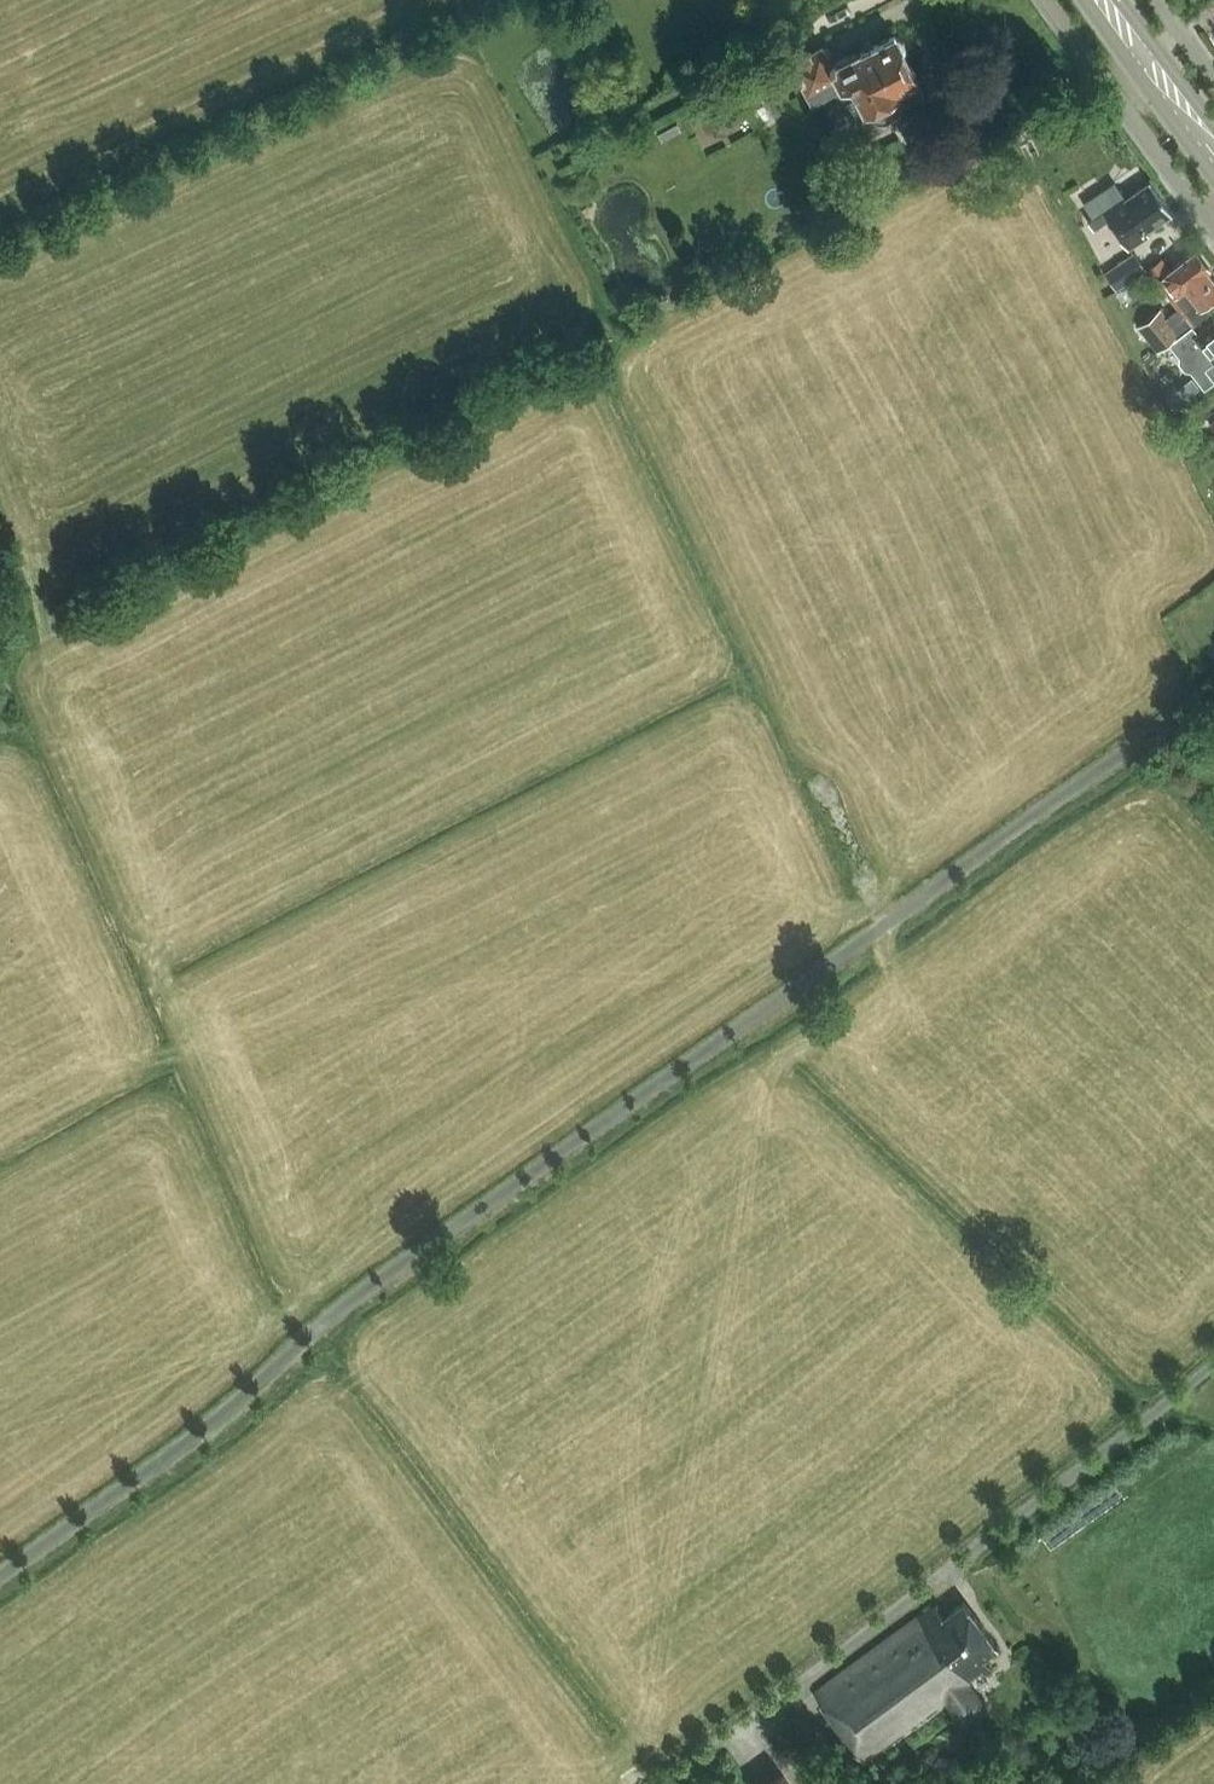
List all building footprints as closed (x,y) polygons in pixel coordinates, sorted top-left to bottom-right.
[(881,118),(887,118),(900,111),(902,101),(897,91),(902,89),(901,87),(918,78),(904,51),(906,44),(903,38),(899,35),(896,35),(895,33),(861,51),(860,49),(833,63),(823,43),(792,59),(813,99),(836,87),(840,94),(855,86),(866,106),(870,104),(876,114),(881,118)] [(1085,202),(1094,215),(1087,219),(1094,229),(1101,225),(1111,218),(1130,246),(1150,233),(1148,229),(1172,212),(1151,180),(1126,197),(1115,182),(1085,202)] [(1180,306),(1167,316),(1161,307),(1138,325),(1158,350),(1168,342),(1180,333),(1192,324),(1193,323),(1209,310),(1203,302),(1213,293),(1213,275),(1208,268),(1210,266),(1195,248),(1171,267),(1163,257),(1150,267),(1157,278),(1180,306)] [(1136,250),(1105,270),(1118,288),(1148,268),(1136,250)] [(1192,370),(1204,387),(1213,379),(1213,319),(1198,332),(1192,324),(1180,333),(1168,342),(1180,356),(1180,361),(1186,369),(1192,370)] [(1193,377),(1183,384),(1193,397),(1202,390),(1193,377)] [(945,1615),(936,1604),(816,1692),(866,1761),(946,1703),(963,1727),(987,1709),(967,1681),(982,1671),(985,1675),(993,1668),(984,1655),(998,1645),(965,1600),(945,1615)] [(782,1769),(761,1783),(792,1783),(782,1769)]
